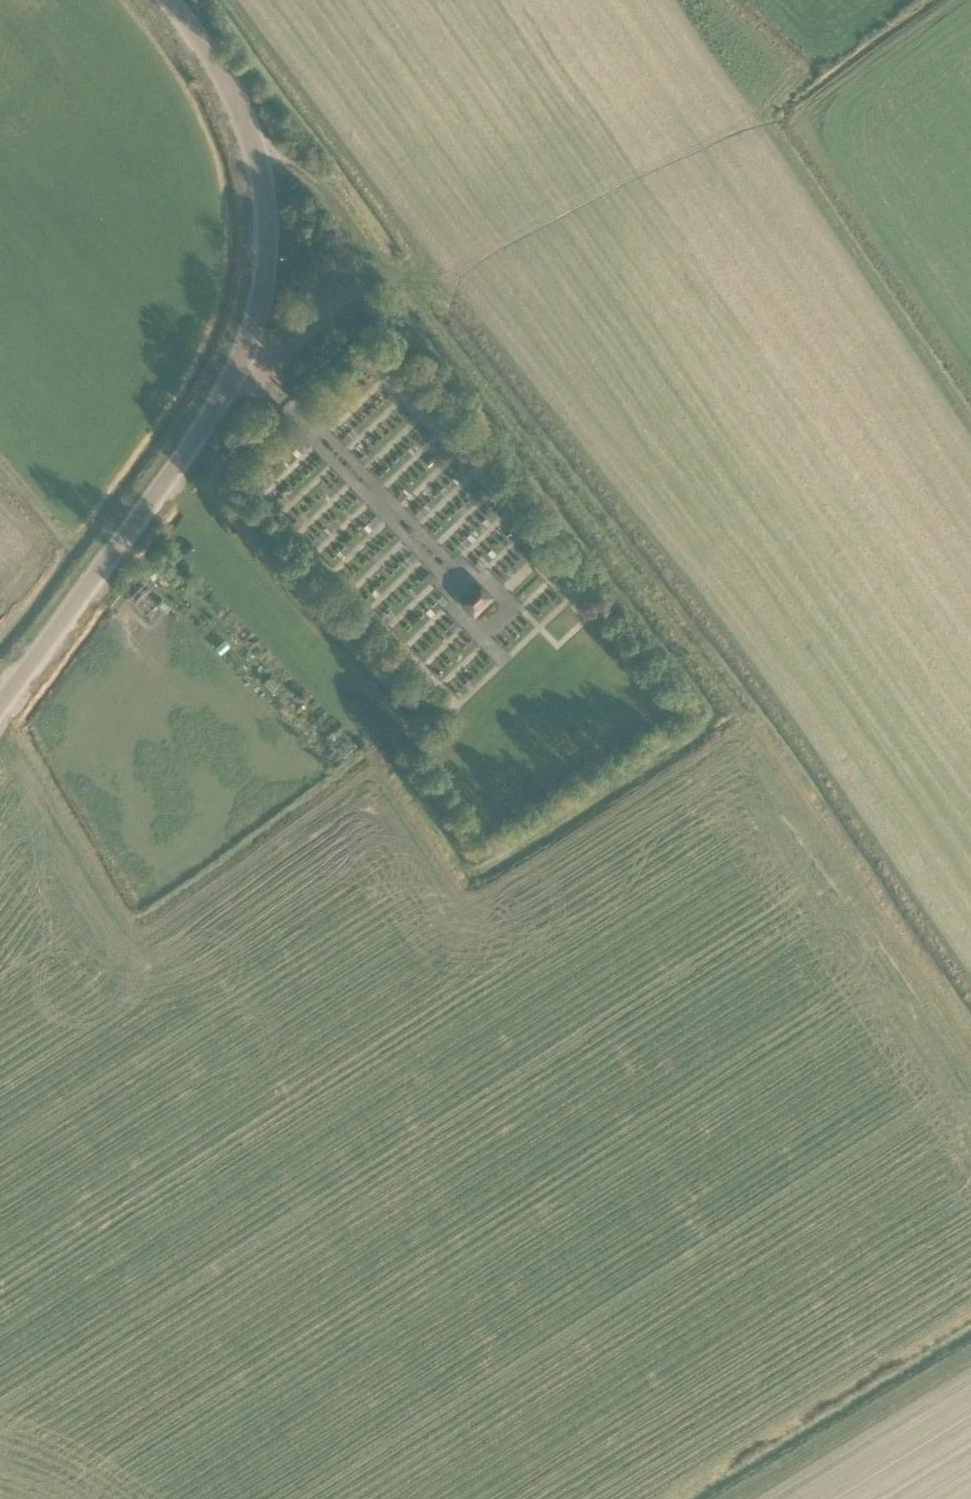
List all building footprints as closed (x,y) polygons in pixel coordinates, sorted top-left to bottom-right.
[(460,602),(474,617),(494,598),(480,583),(460,602)]
